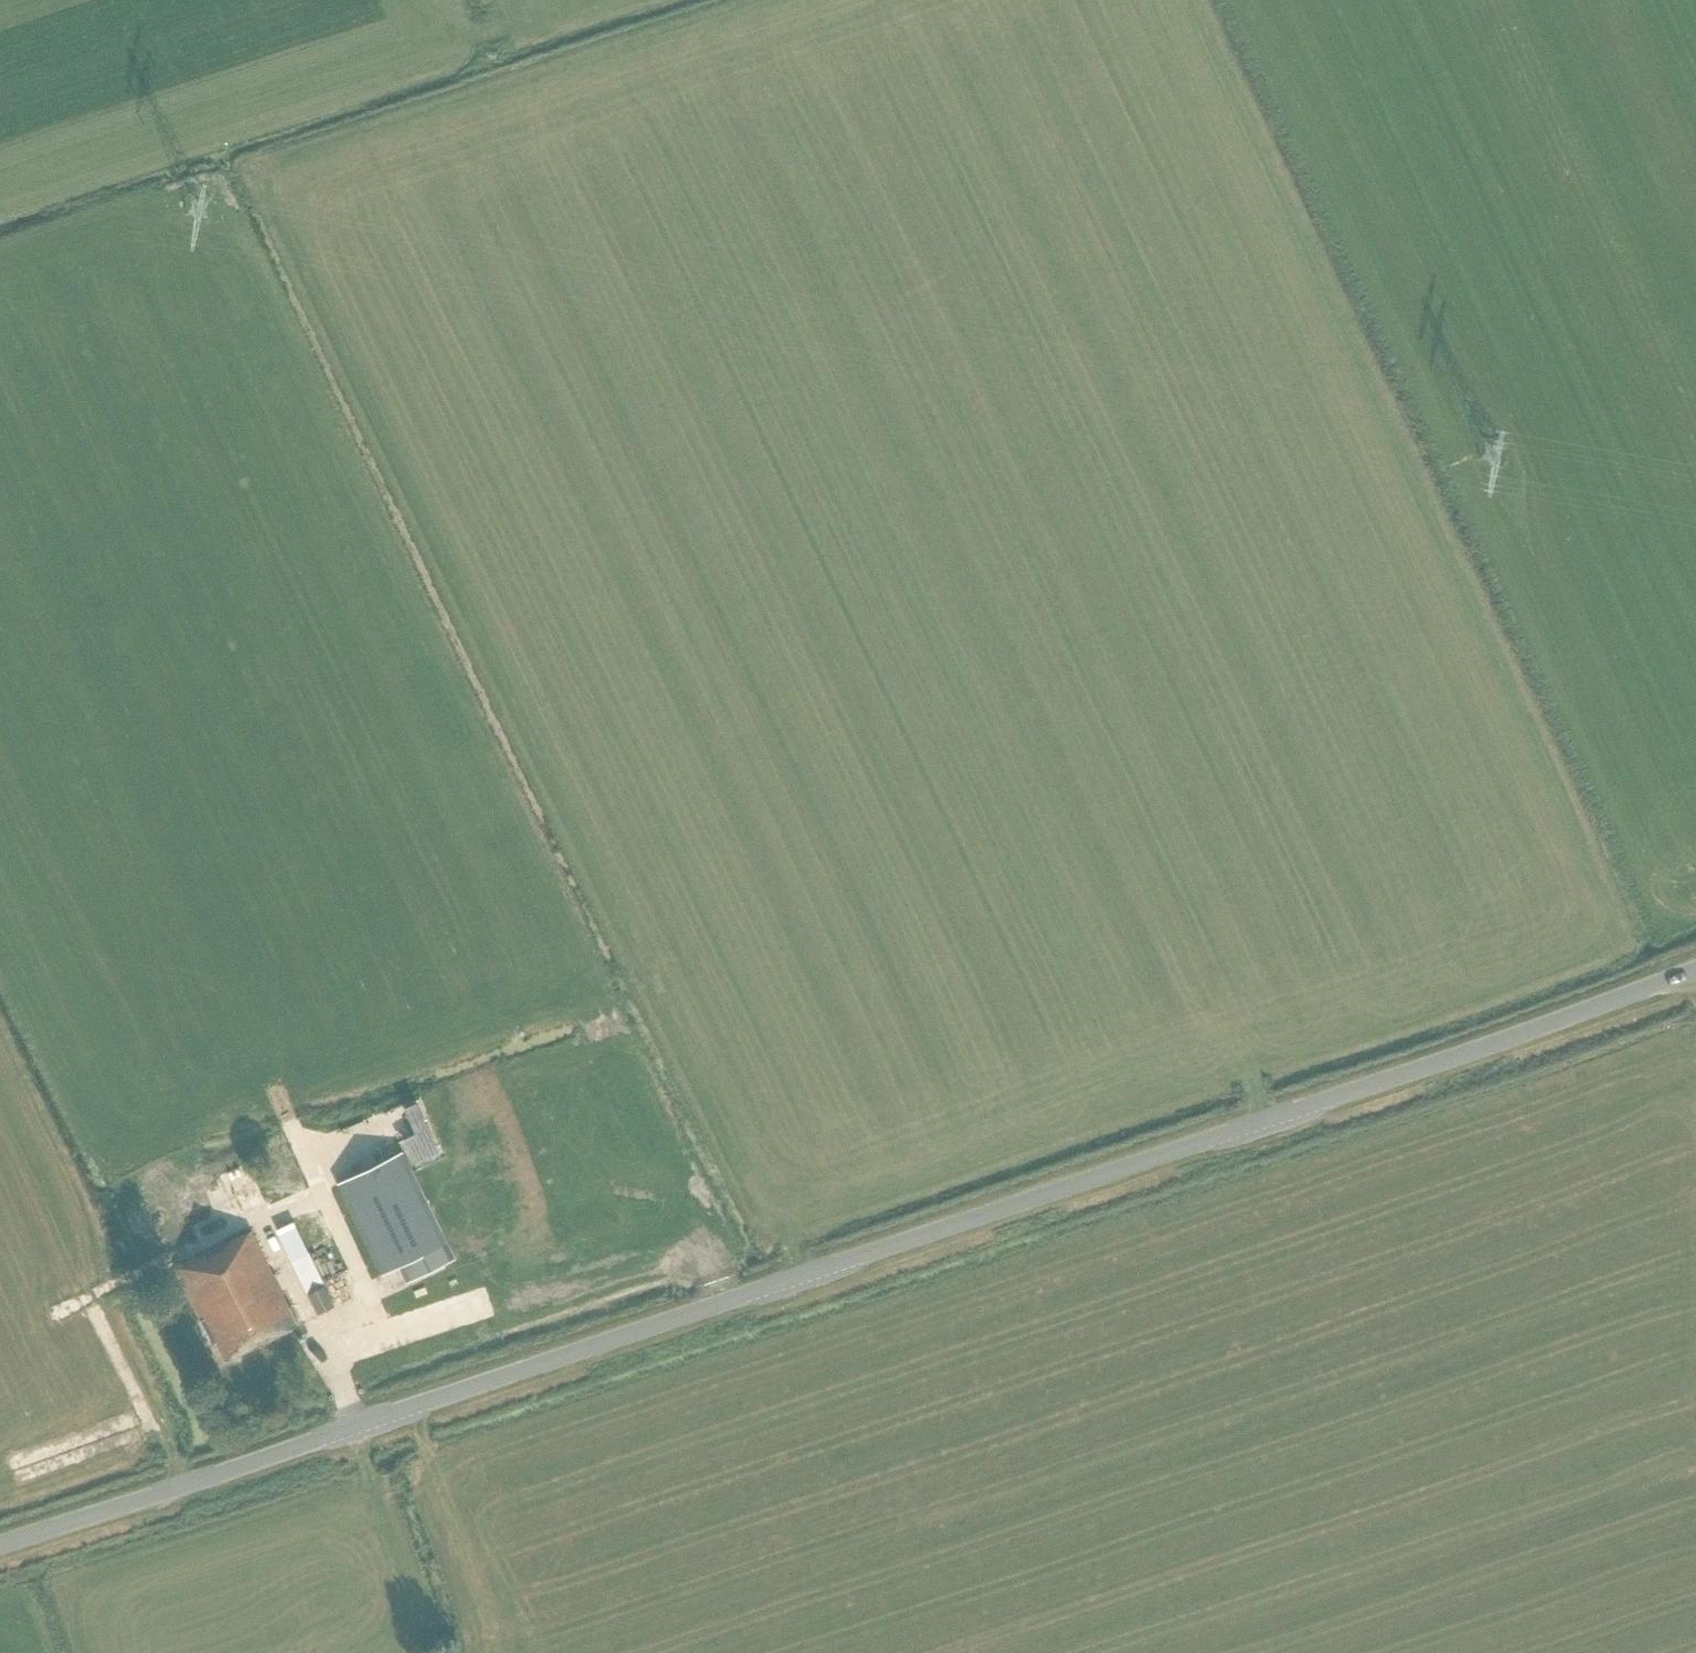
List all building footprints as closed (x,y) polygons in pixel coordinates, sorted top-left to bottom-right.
[(403,1152),(338,1185),(382,1274),(400,1265),(408,1281),(455,1257),(403,1152)] [(295,1222),(277,1231),(308,1293),(318,1315),(337,1306),(326,1285),(295,1222)] [(298,1325),(298,1324),(300,1323),(291,1306),(290,1307),(251,1230),(176,1267),(213,1342),(217,1341),(226,1360),(298,1325)]
